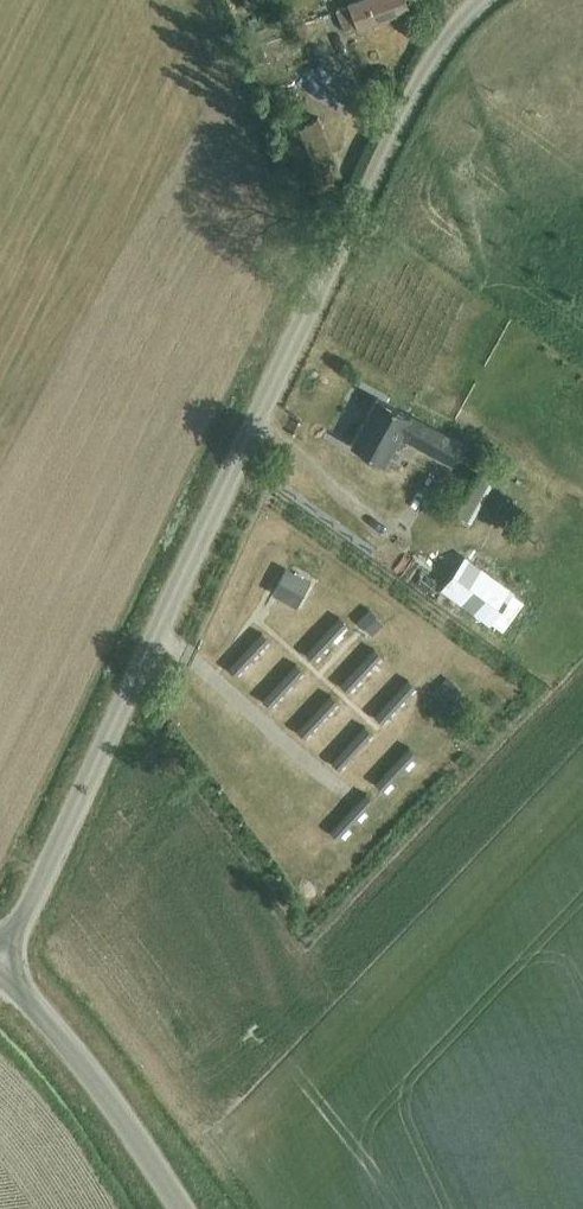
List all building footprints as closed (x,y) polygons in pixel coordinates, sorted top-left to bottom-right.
[(352,3),(335,9),(344,32),(409,7),(406,0),(359,0),(352,3)] [(316,115),(283,129),(305,185),(339,171),(316,115)] [(453,464),(464,443),(378,397),(352,444),(386,462),(396,442),(404,447),(408,439),(453,464)] [(486,470),(457,509),(474,521),(502,482),(486,470)] [(286,568),(273,593),(297,606),(310,582),(286,568)] [(370,610),(361,619),(373,632),(378,627),(383,622),(377,616),(370,610)] [(340,617),(306,653),(313,660),(328,643),(346,623),(340,617)] [(241,655),(228,669),(235,675),(269,639),(262,633),(241,655)] [(374,649),(341,685),(347,691),(381,655),(374,649)] [(280,682),(263,700),(269,706),(303,670),(296,664),(280,682)] [(409,680),(375,716),(381,722),(389,714),(415,686),(409,680)] [(452,682),(439,696),(449,706),(462,693),(452,682)] [(315,713),(297,731),(304,737),(321,719),(338,701),(331,695),(326,701),(320,707),(315,713)] [(340,754),(332,762),(338,768),(355,750),(372,732),(365,726),(345,748),(340,754)] [(393,765),(376,783),(382,789),(416,753),(410,747),(393,765)] [(347,814),(331,832),(337,838),(373,799),(366,793),(347,814)]
